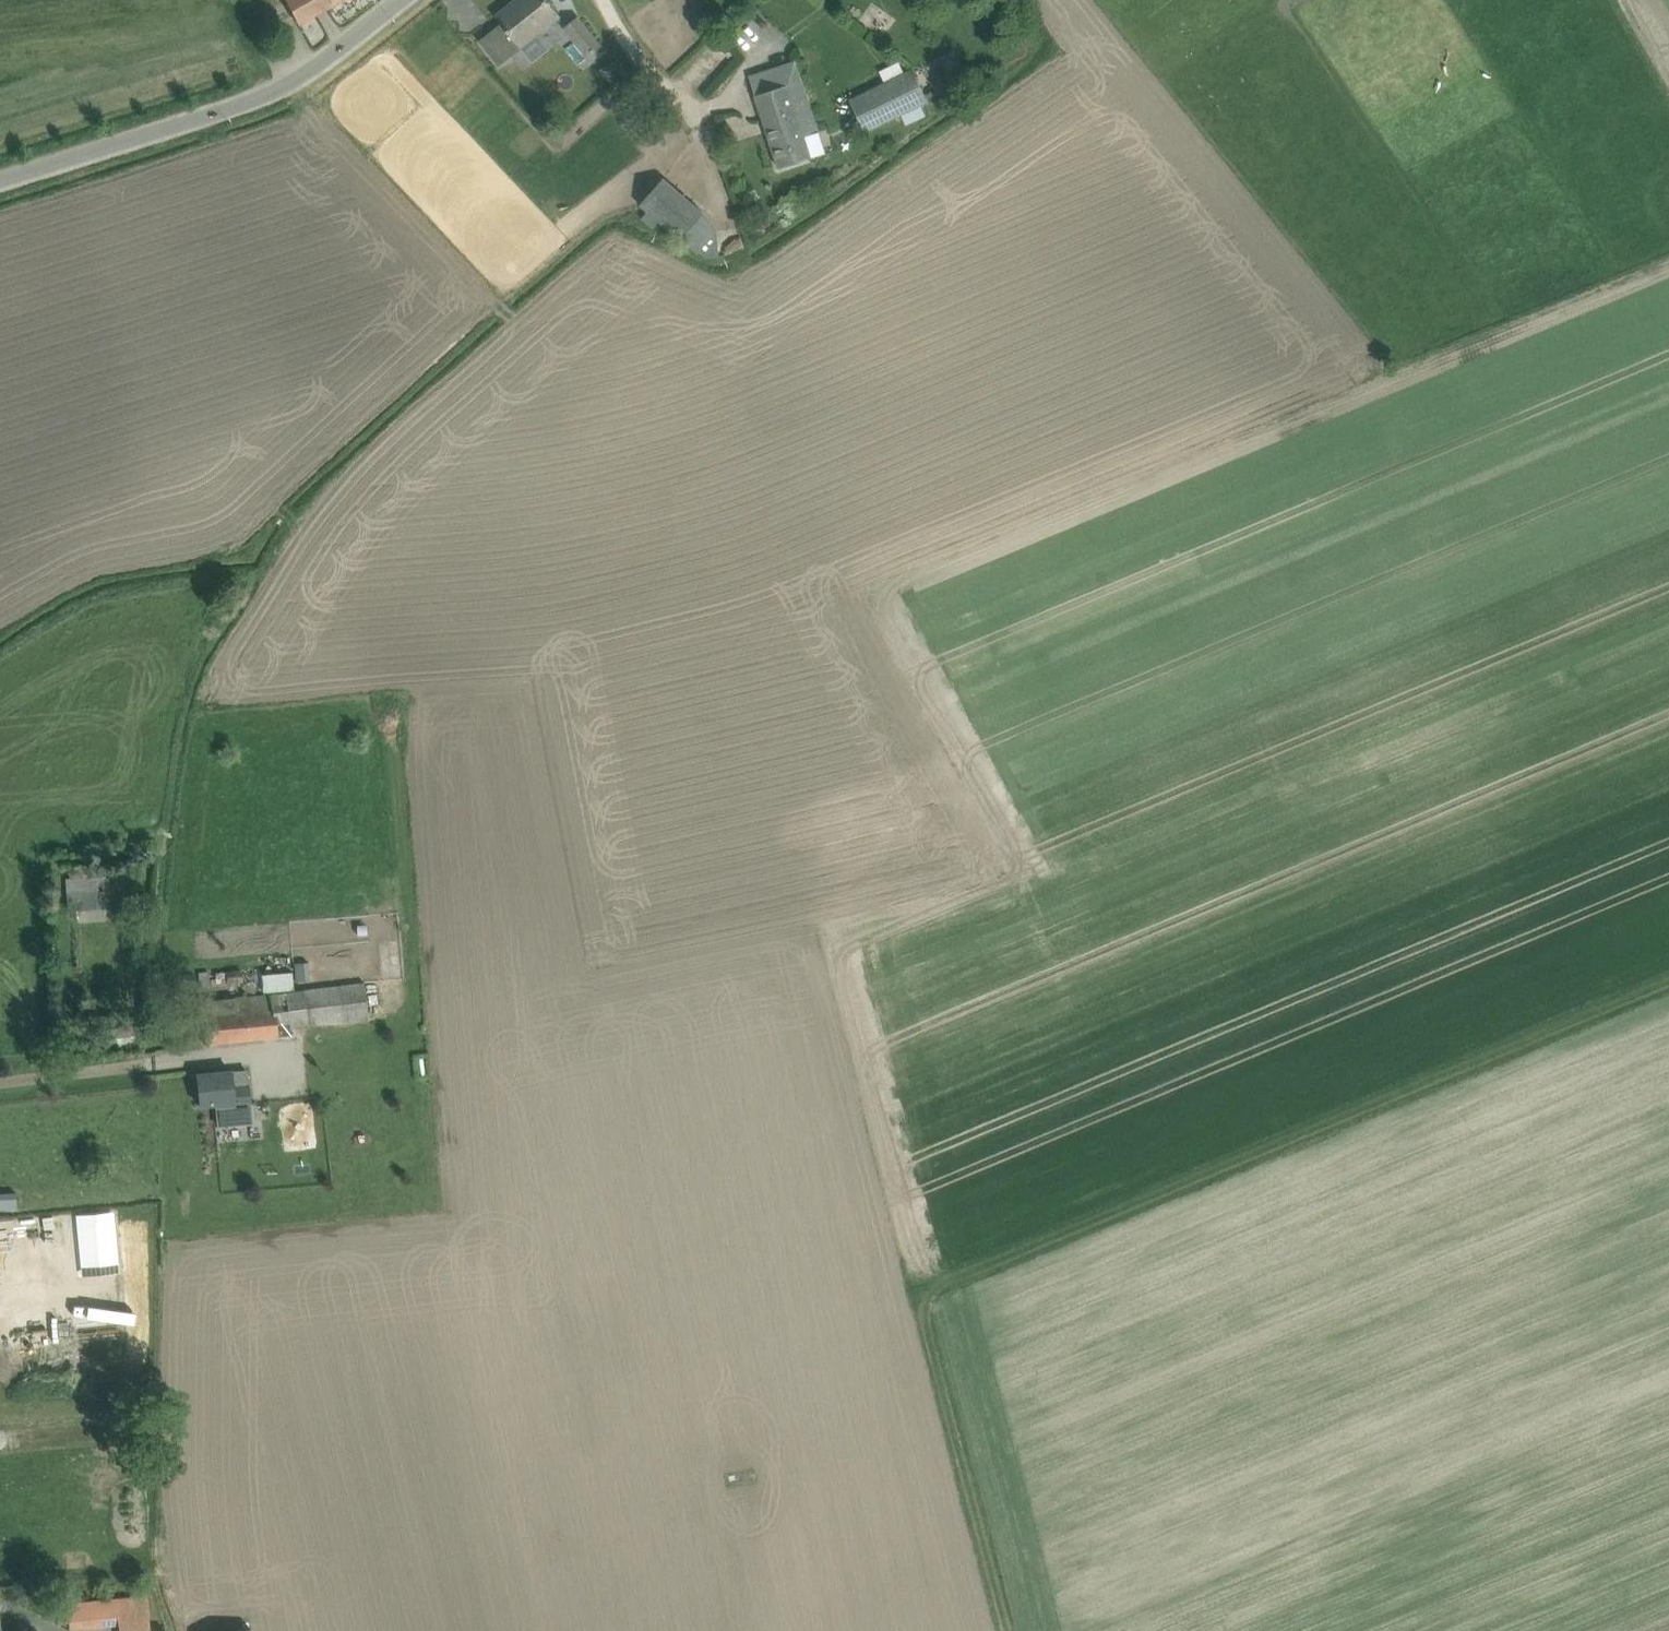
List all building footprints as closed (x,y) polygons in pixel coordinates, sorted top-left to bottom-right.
[(299,23),(341,0),(286,0),(299,23)] [(496,15),(505,26),(522,47),(523,46),(562,16),(549,0),(514,0),(496,15)] [(565,27),(588,56),(602,45),(578,16),(565,27)] [(780,167),(812,156),(813,157),(828,152),(821,130),(819,131),(796,61),(750,76),(780,167)] [(930,101),(913,67),(855,96),(872,130),(930,101)] [(664,178),(658,185),(641,204),(681,238),(704,212),(664,178)] [(66,877),(67,911),(77,910),(78,922),(106,921),(105,889),(108,889),(107,875),(66,877)] [(242,969),(226,971),(228,983),(243,981),(242,969)] [(365,982),(224,998),(202,1000),(207,1042),(291,1033),(290,1026),(369,1017),(365,982)] [(108,1038),(109,1047),(136,1044),(133,1025),(107,1029),(108,1038)] [(231,1070),(218,1072),(197,1074),(200,1105),(216,1103),(216,1106),(251,1102),(251,1101),(250,1101),(249,1088),(250,1088),(249,1085),(248,1085),(247,1070),(232,1071),(231,1070)] [(62,1270),(114,1267),(112,1231),(59,1234),(62,1270)] [(148,1595),(117,1598),(119,1624),(119,1630),(152,1630),(148,1595)]
